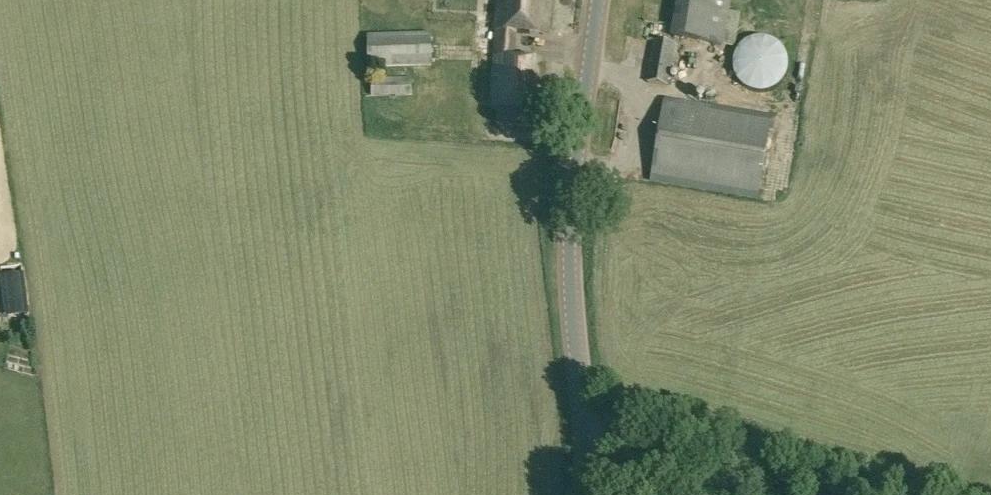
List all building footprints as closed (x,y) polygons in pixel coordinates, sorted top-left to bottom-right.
[(492,108),(498,109),(497,125),(534,127),(535,112),(543,112),(546,60),(513,59),(515,32),(549,34),(550,0),(497,0),(492,108)] [(728,11),(730,0),(680,0),(674,38),(723,46),(723,45),(735,47),(741,13),(728,11)] [(367,35),(369,67),(432,66),(431,34),(367,35)] [(783,82),(784,80),(786,78),(787,75),(788,73),(789,69),(789,68),(789,66),(789,64),(789,62),(789,60),(788,58),(788,56),(787,54),(786,52),(785,50),(783,48),(782,46),(780,44),(778,43),(777,41),(774,40),(772,39),(770,38),(766,37),(762,37),(759,37),(757,37),(754,38),(752,38),(750,39),(747,41),(745,42),(743,43),(742,45),(740,46),(739,48),(738,50),(736,53),(735,55),(734,58),(734,61),(733,63),(733,65),(734,68),(734,71),(735,73),(735,74),(736,77),(737,78),(739,81),(740,82),(741,84),(743,85),(745,87),(747,88),(749,89),(751,90),(755,92),(757,92),(760,92),(762,92),(766,92),(767,92),(770,91),(775,89),(777,88),(779,86),(781,84),(783,82)] [(648,83),(666,86),(674,42),(656,39),(648,83)] [(412,95),(411,78),(372,79),(372,96),(412,95)] [(757,199),(771,117),(665,99),(651,181),(757,199)] [(28,313),(23,274),(2,276),(7,316),(28,313)]
